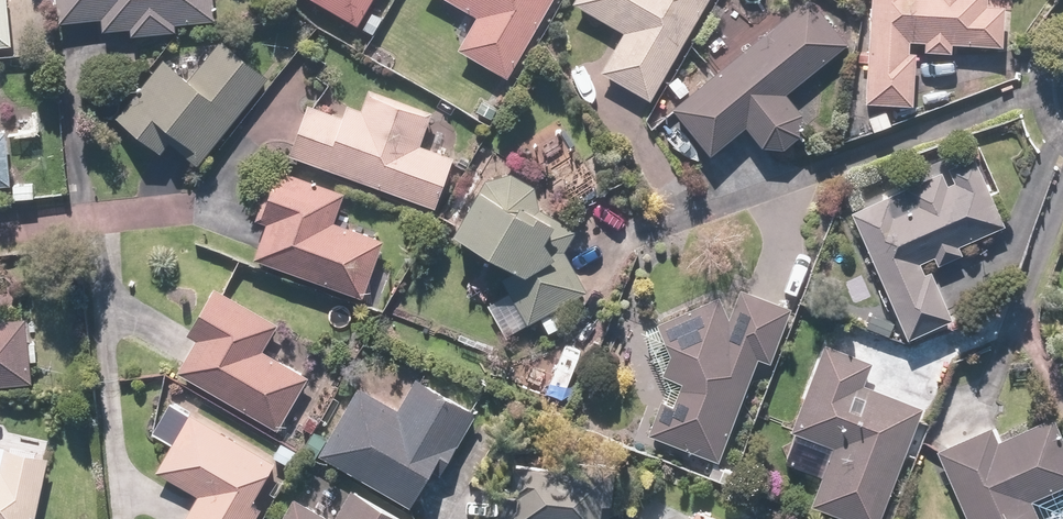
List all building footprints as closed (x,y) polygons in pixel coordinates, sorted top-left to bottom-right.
[(9,48),(4,0),(0,0),(0,49),(9,48)] [(57,26),(100,22),(101,34),(129,32),(129,39),(173,34),(172,27),(213,23),(211,0),(55,0),(57,26)] [(371,0),(306,0),(355,28),(371,0)] [(552,0),(439,0),(474,20),(455,53),(505,81),(552,0)] [(648,103),(707,0),(574,0),(570,7),(622,36),(599,75),(648,103)] [(862,106),(910,109),(913,56),(906,56),(906,44),(922,45),(922,54),(948,56),(949,47),(999,50),(1002,10),(984,9),(985,0),(868,0),(862,106)] [(807,1),(669,112),(707,158),(743,130),(759,150),(780,152),(796,139),(800,117),(783,97),(845,47),(807,1)] [(195,168),(265,80),(219,43),(187,83),(162,63),(114,121),(158,156),(166,145),(195,168)] [(305,108),(286,158),(432,211),(451,160),(418,148),(430,115),(366,92),(359,112),(345,107),(340,120),(305,108)] [(8,188),(3,135),(0,135),(0,189),(8,188)] [(939,175),(848,215),(904,342),(949,322),(928,274),(921,277),(917,266),(931,259),(935,268),(959,257),(956,249),(1002,228),(972,161),(946,172),(951,185),(945,188),(939,175)] [(265,227),(252,262),(360,301),(381,243),(331,225),(342,196),(272,171),(253,223),(265,227)] [(448,239),(511,276),(500,282),(507,296),(485,308),(503,339),(584,294),(561,254),(573,233),(536,212),(532,190),(509,176),(482,184),(475,196),(474,195),(448,239)] [(194,343),(175,375),(275,433),(305,380),(260,354),(275,328),(211,291),(184,338),(194,343)] [(654,327),(667,358),(660,378),(679,386),(669,410),(657,406),(645,438),(716,464),(755,361),(768,366),(789,312),(737,292),(726,322),(717,300),(654,327)] [(29,386),(22,322),(0,324),(0,389),(29,386)] [(919,409),(861,387),(870,365),(822,347),(799,406),(798,405),(787,432),(829,449),(807,506),(840,518),(876,518),(919,409)] [(356,390),(316,458),(407,510),(429,473),(438,478),(473,417),(413,382),(395,413),(356,390)] [(170,407),(152,437),(169,447),(154,474),(196,498),(184,518),(254,518),(258,513),(248,507),(272,465),(170,407)] [(933,452),(963,518),(1035,518),(1027,502),(1062,486),(1062,449),(1049,418),(994,443),(987,428),(933,452)] [(45,461),(33,459),(36,443),(11,438),(8,453),(2,452),(3,450),(0,450),(0,518),(33,518),(45,461)] [(497,518),(595,518),(596,507),(607,508),(611,469),(549,463),(548,473),(509,469),(506,500),(500,499),(497,518)] [(348,494),(333,518),(393,518),(348,494)] [(291,501),(281,518),(322,518),(291,501)]
